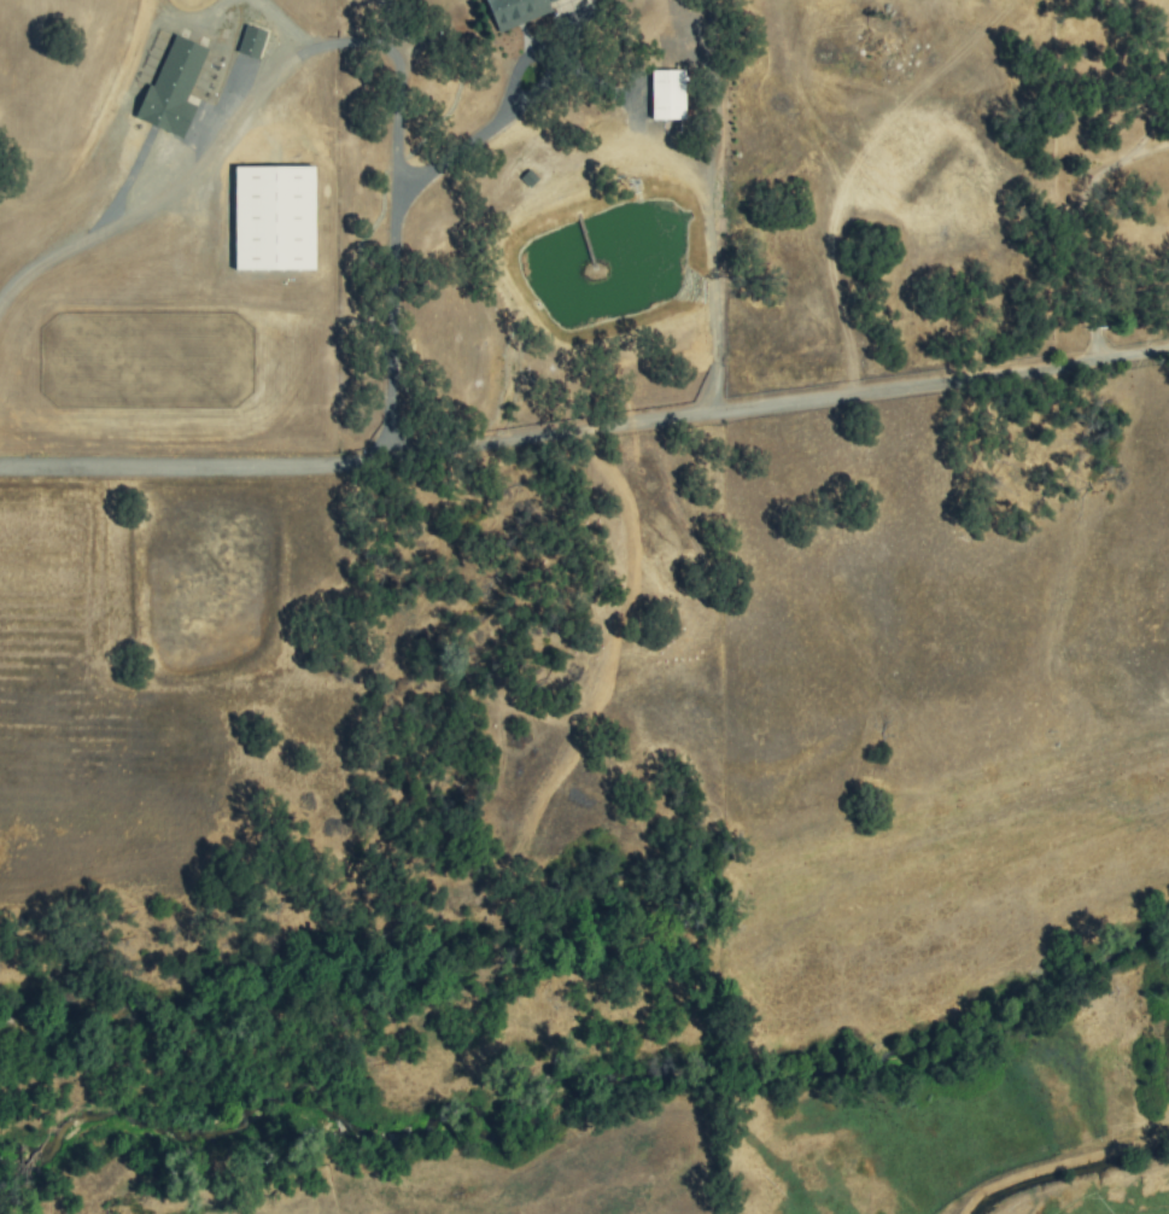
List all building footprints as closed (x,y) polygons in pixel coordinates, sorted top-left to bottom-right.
[(496,33),(551,13),(548,1),(551,0),(485,0),(496,33)] [(265,31),(245,25),(236,52),(257,59),(265,31)] [(194,105),(186,103),(206,48),(170,34),(138,121),(182,138),(194,105)] [(684,119),(684,71),(651,70),(650,119),(684,119)] [(314,269),(314,167),(233,167),(234,270),(314,269)]
